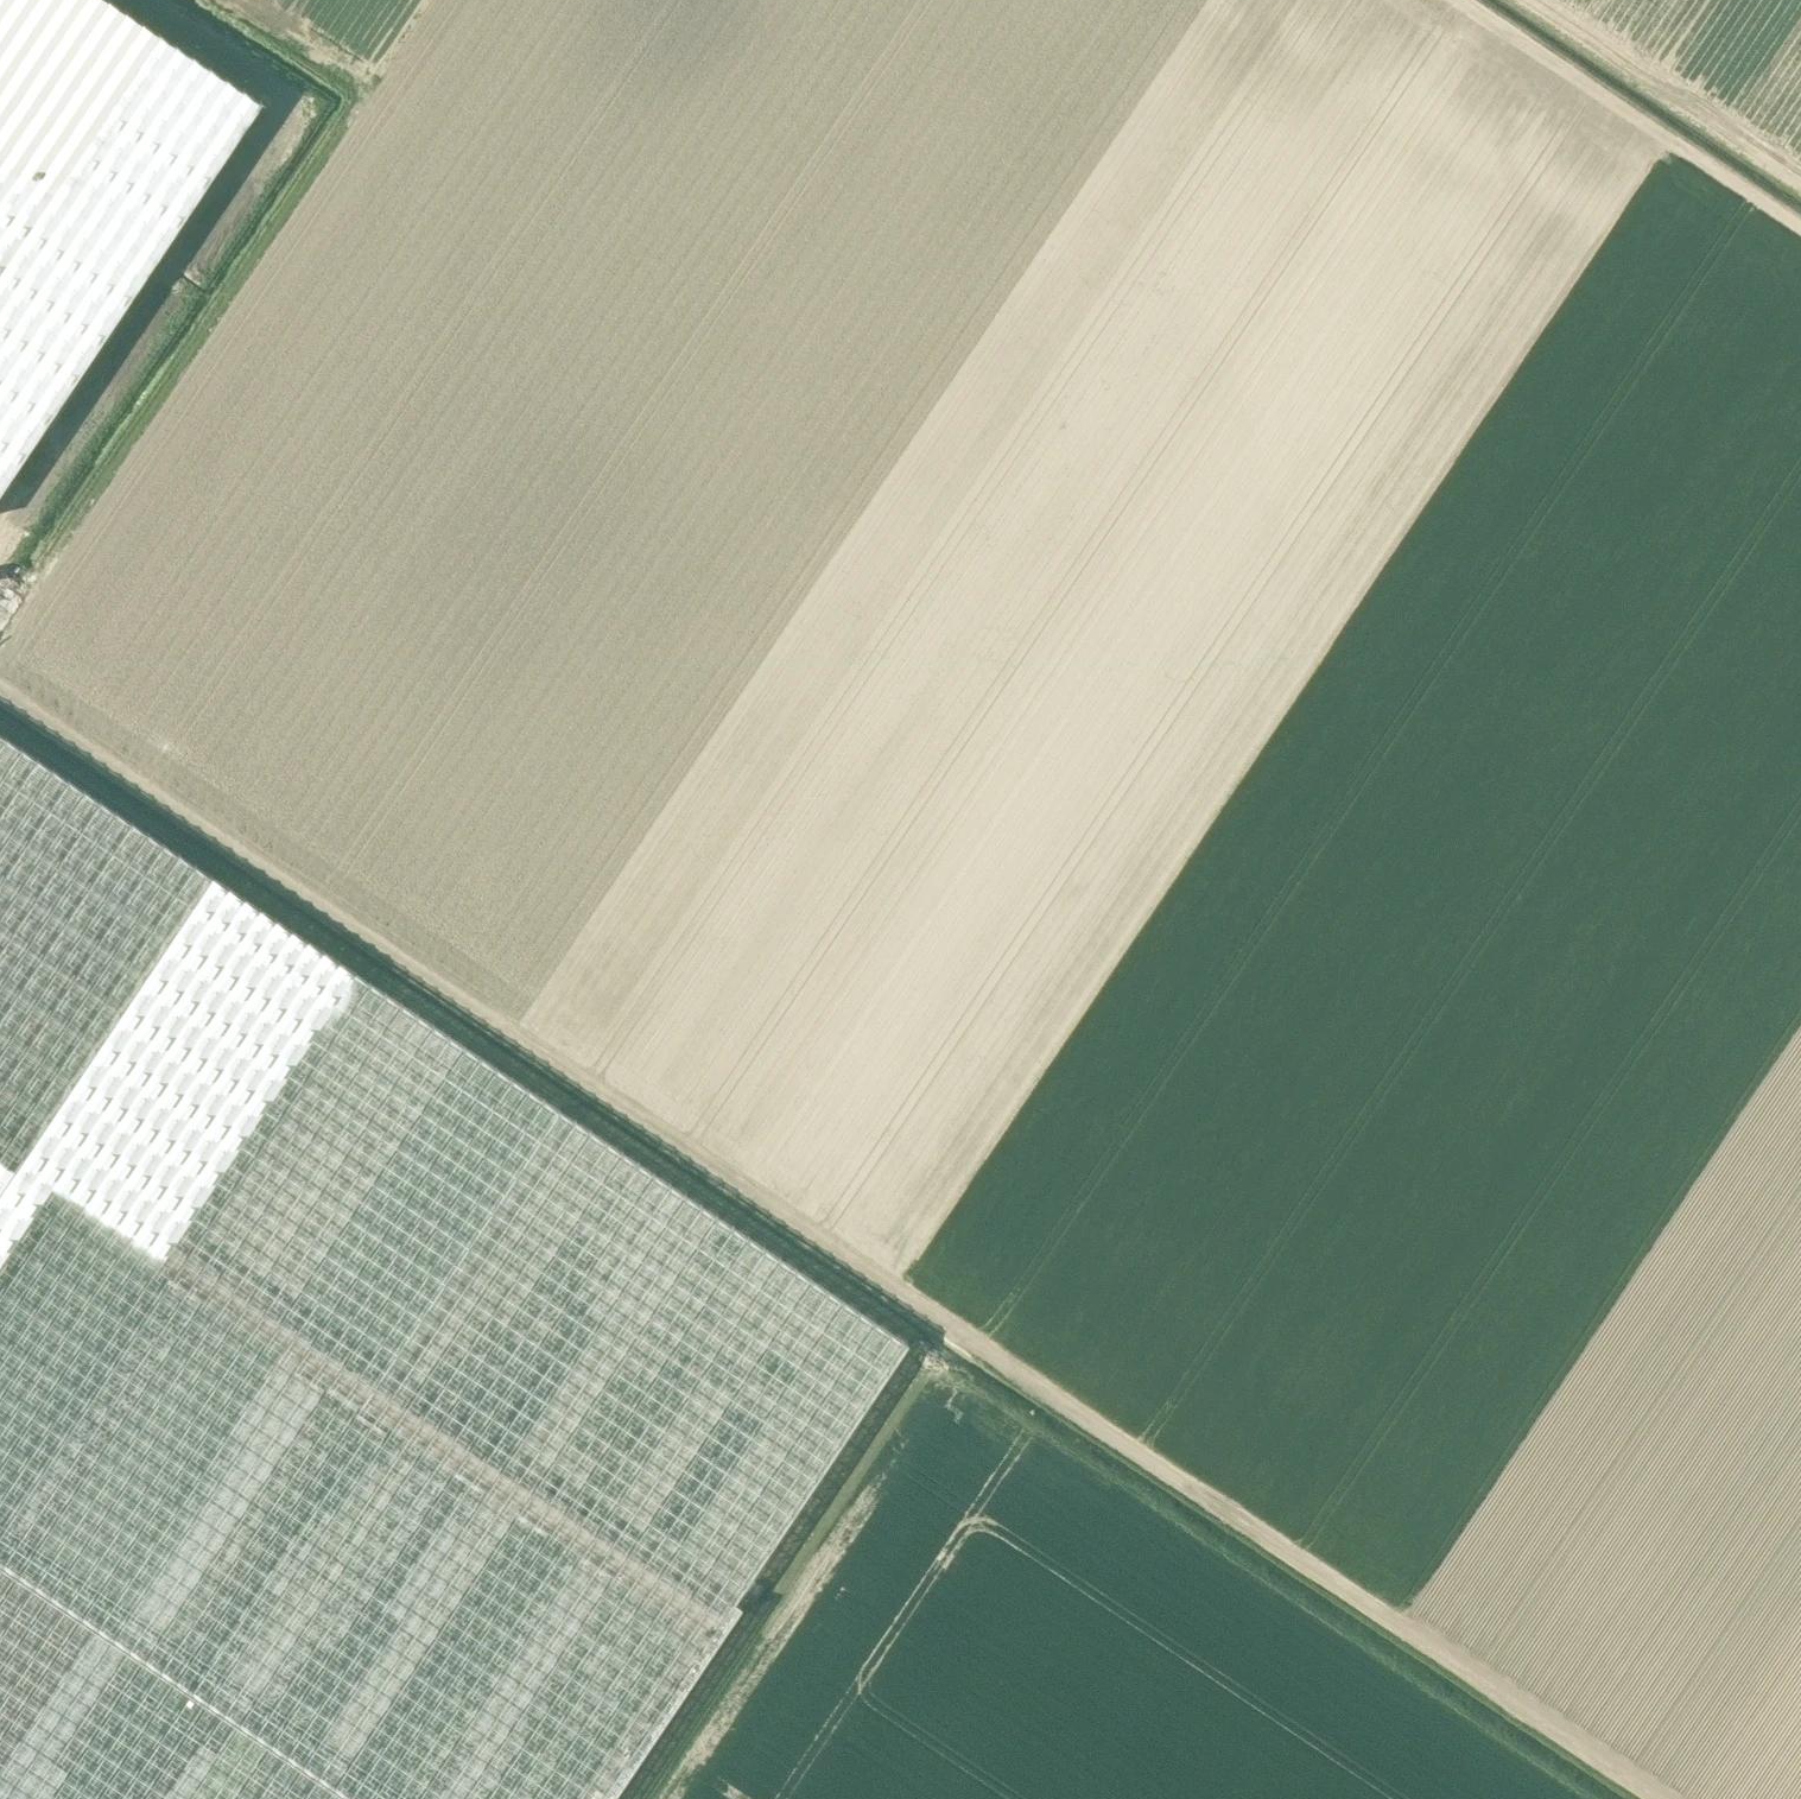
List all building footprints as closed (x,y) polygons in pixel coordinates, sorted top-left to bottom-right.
[(54,191),(0,272),(0,491),(261,101),(110,0),(0,0),(0,155),(54,191)] [(0,155),(0,272),(54,191),(0,155)] [(740,1605),(733,1601),(907,1343),(0,734),(0,1798),(611,1798),(740,1605)]
